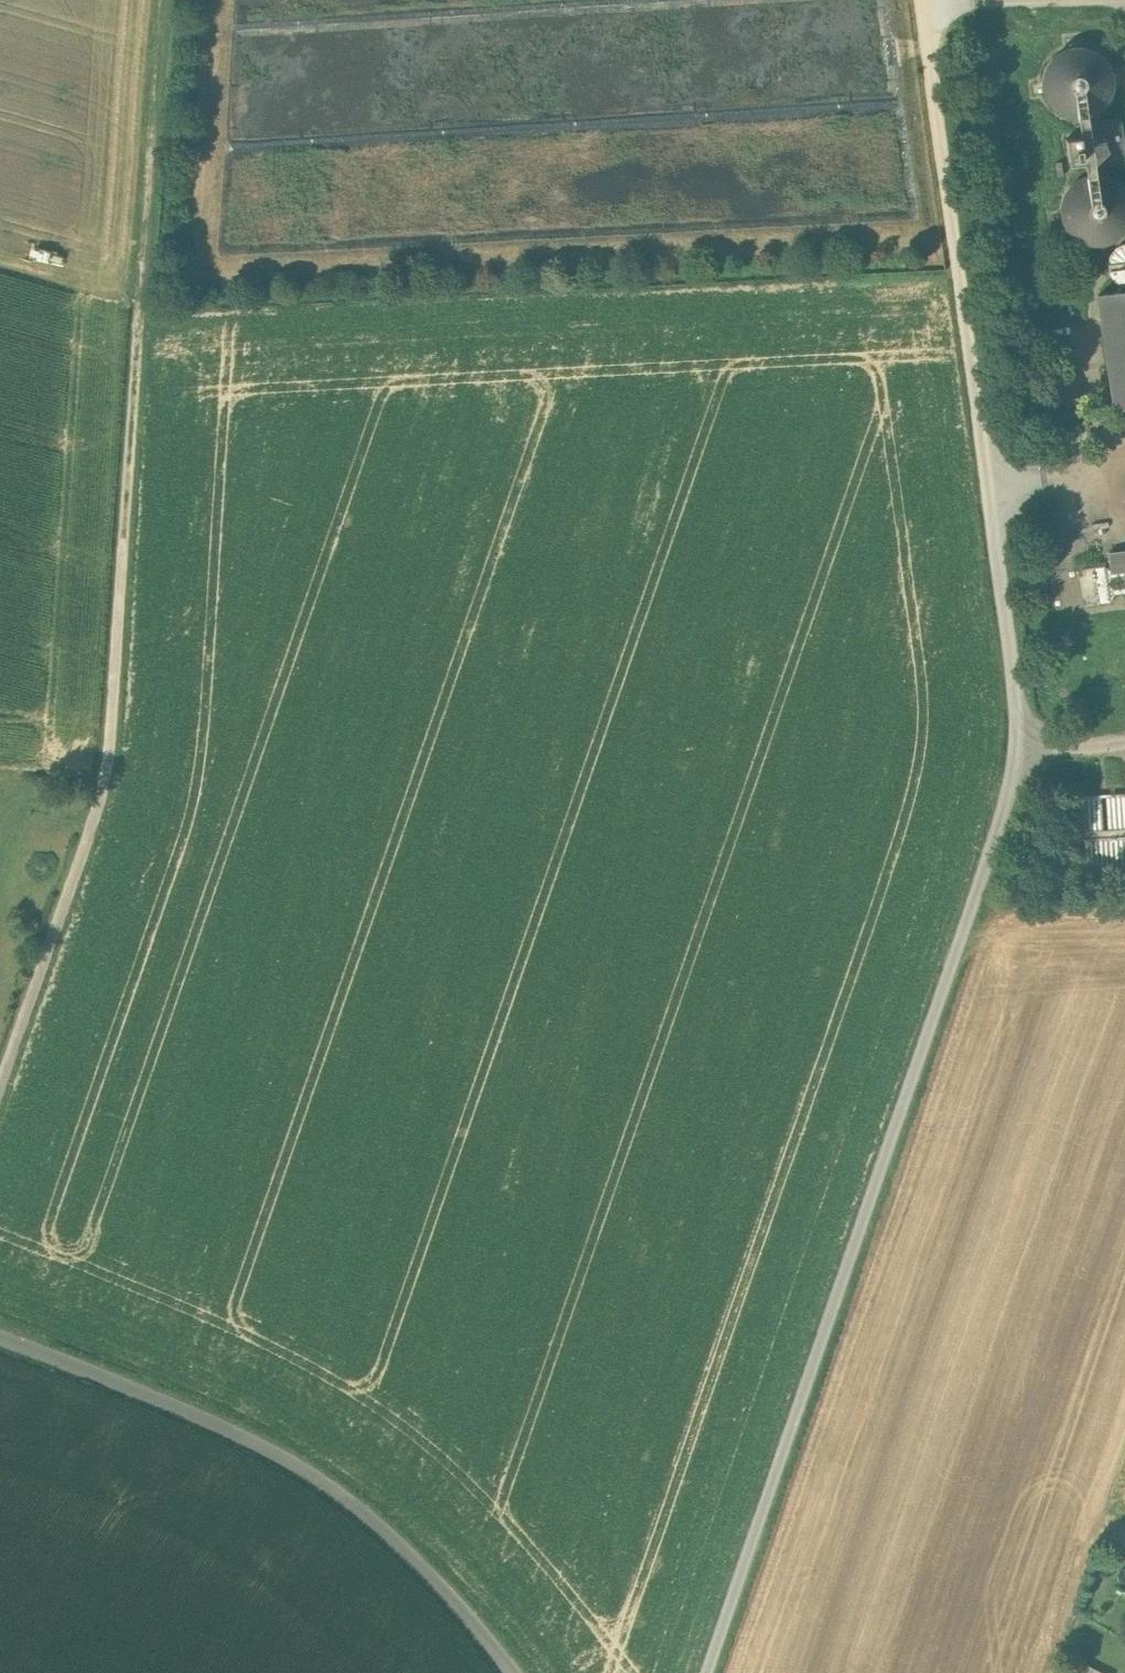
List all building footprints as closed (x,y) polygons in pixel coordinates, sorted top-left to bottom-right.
[(1084,44),(1069,45),(1056,51),(1048,60),(1043,71),(1041,81),(1043,92),(1047,102),(1056,111),(1066,116),(1077,118),(1090,116),(1103,109),(1112,98),(1115,88),(1115,75),(1110,62),(1104,54),(1095,48),(1084,44)] [(1078,123),(1080,136),(1084,164),(1085,171),(1096,169),(1124,165),(1124,145),(1121,117),(1091,122),(1078,123)] [(1084,164),(1080,136),(1065,138),(1069,166),(1084,164)] [(1061,161),(1055,162),(1057,176),(1063,175),(1061,161)] [(1087,175),(1074,181),(1066,190),(1061,200),(1059,210),(1061,221),(1065,231),(1074,240),(1084,246),(1095,248),(1108,246),(1121,239),(1124,234),(1124,188),(1122,184),(1113,178),(1102,174),(1087,175)] [(1098,295),(1115,410),(1124,409),(1124,291),(1098,295)] [(1061,393),(1040,395),(1041,408),(1062,405),(1061,393)] [(1110,551),(1112,572),(1124,570),(1124,573),(1124,549),(1110,551)] [(1116,1523),(1124,1528),(1124,1507),(1116,1523)] [(1073,1653),(1062,1672),(1110,1672),(1073,1653)]
